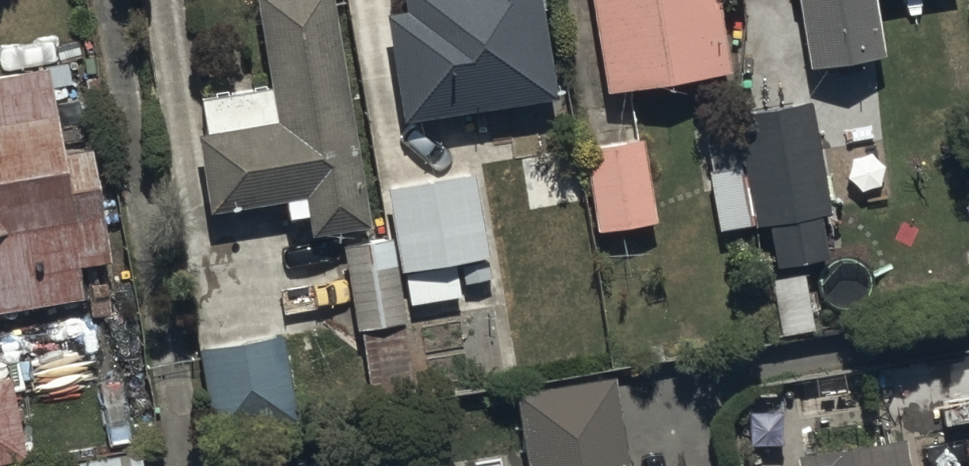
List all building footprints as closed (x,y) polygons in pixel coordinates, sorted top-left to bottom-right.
[(331,0),(257,0),(269,73),(195,85),(200,115),(192,116),(205,196),(281,183),(285,202),(306,199),(309,219),(367,209),(331,0)] [(539,0),(383,0),(400,107),(467,96),(471,123),(513,116),(507,82),(551,75),(539,0)] [(719,0),(590,0),(603,75),(728,54),(719,0)] [(871,38),(880,107),(968,90),(968,0),(935,0),(874,12),(872,0),(795,0),(803,49),(871,38)] [(84,286),(78,247),(102,243),(83,131),(61,135),(47,51),(0,59),(0,300),(84,286)] [(827,200),(809,91),(737,103),(738,114),(701,120),(717,215),(749,210),(750,216),(765,214),(772,253),(827,244),(820,201),(827,200)] [(640,125),(581,132),(591,216),(650,209),(640,125)] [(390,222),(395,252),(482,239),(470,161),(383,174),(390,222)] [(395,252),(390,222),(339,229),(353,314),(404,307),(395,252)] [(279,323),(200,335),(212,422),(291,411),(279,323)] [(0,365),(0,448),(23,444),(9,364),(0,365)] [(612,364),(512,381),(527,465),(630,465),(612,364)] [(797,465),(908,465),(901,421),(793,438),(797,465)] [(72,465),(151,465),(149,455),(72,465)]
